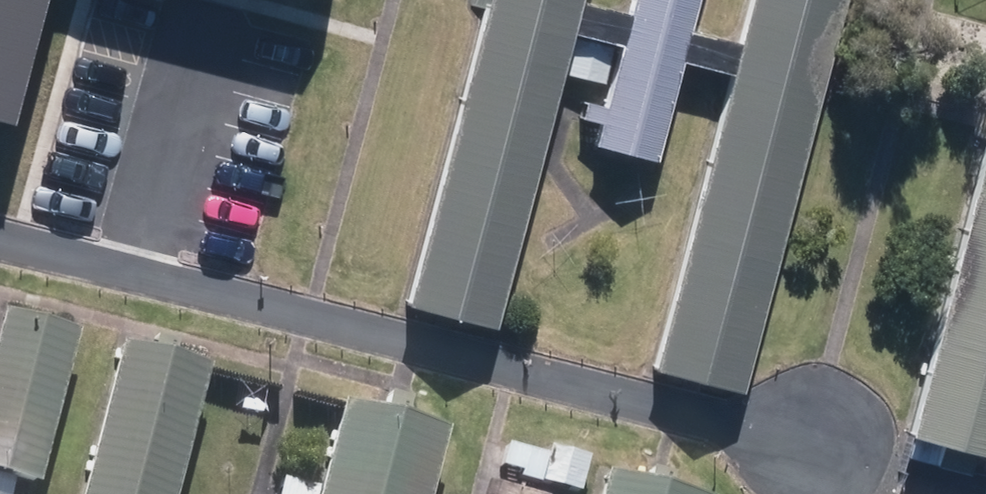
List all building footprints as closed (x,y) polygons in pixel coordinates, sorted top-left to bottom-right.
[(21,118),(52,0),(0,0),(0,112),(21,118)] [(744,390),(745,385),(826,89),(890,111),(903,115),(978,137),(985,140),(985,117),(909,93),(894,89),(832,70),(851,0),(754,0),(743,39),(697,27),(704,0),(632,0),(630,5),(605,0),(486,0),(408,301),(487,323),(501,325),(544,171),(559,71),(603,83),(615,41),(622,43),(606,105),(589,100),(586,115),(602,120),(596,142),(659,158),(684,59),(734,72),(657,368),(744,390)] [(911,431),(985,451),(985,150),(911,431)] [(24,475),(48,482),(87,333),(10,314),(0,352),(0,493),(19,493),(24,475)] [(191,475),(216,375),(218,369),(220,362),(133,342),(94,493),(186,493),(191,475)] [(459,425),(421,411),(414,408),(355,397),(326,493),(441,493),(459,425)] [(561,484),(587,490),(595,454),(555,445),(554,450),(514,441),(512,446),(508,465),(527,469),(526,476),(561,484)] [(680,484),(615,468),(614,472),(608,493),(720,493),(680,484)] [(289,476),(285,493),(323,493),(326,485),(289,476)] [(495,479),(491,493),(550,493),(495,479)]
